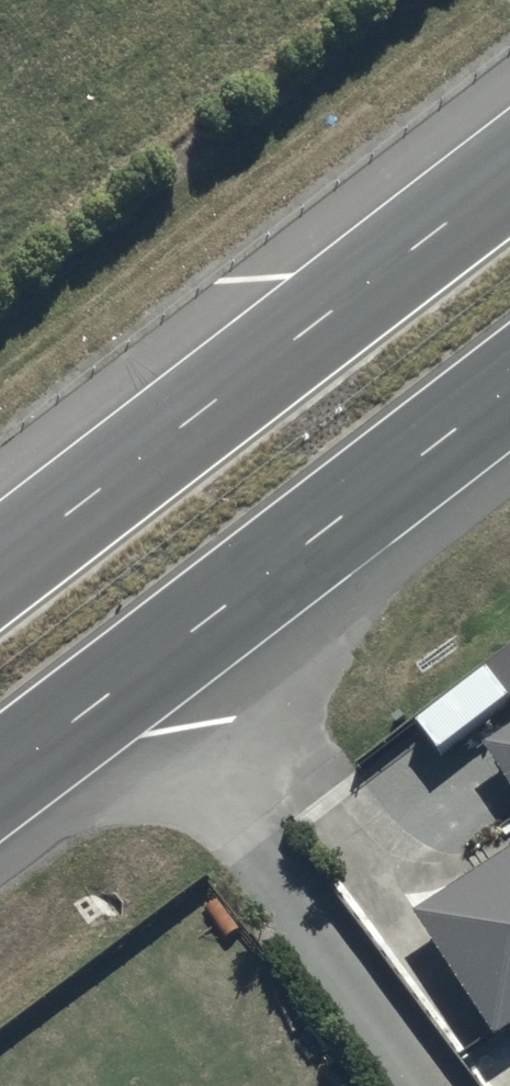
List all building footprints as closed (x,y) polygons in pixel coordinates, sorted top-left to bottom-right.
[(490,761),(509,792),(509,749),(490,761)] [(417,938),(495,1060),(509,1051),(509,878),(417,938)]
